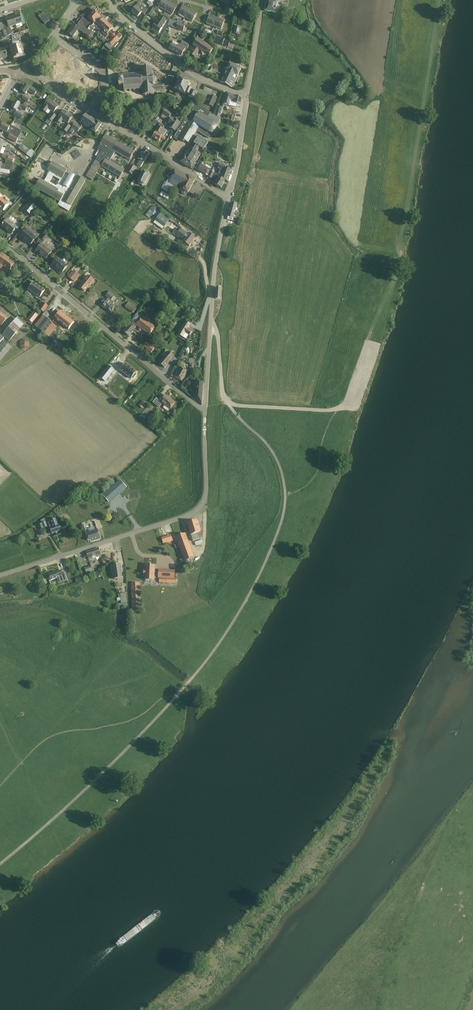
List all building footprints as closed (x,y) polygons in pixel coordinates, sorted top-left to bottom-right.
[(165,11),(170,3),(165,0),(162,0),(158,7),(165,11)] [(278,0),(267,0),(265,11),(275,13),(278,0)] [(170,3),(165,11),(172,15),(177,7),(170,3)] [(143,5),(139,10),(136,7),(132,11),(138,17),(142,12),(144,15),(147,10),(143,5)] [(178,14),(185,18),(190,10),(183,6),(178,14)] [(151,17),(156,10),(155,9),(151,7),(147,14),(151,17)] [(92,8),(91,9),(82,18),(79,22),(78,24),(88,29),(91,26),(92,27),(101,17),(92,8)] [(197,14),(190,10),(185,18),(192,22),(197,14)] [(50,20),(44,12),(38,16),(45,24),(50,20)] [(152,28),(159,33),(162,28),(167,21),(168,22),(170,19),(162,14),(161,17),(160,16),(156,24),(155,23),(152,28)] [(12,17),(15,25),(21,23),(22,25),(25,23),(22,15),(19,16),(19,15),(12,17)] [(206,24),(214,26),(217,18),(209,15),(206,24)] [(92,31),(95,28),(103,19),(104,19),(103,19),(104,18),(104,17),(102,16),(101,16),(101,17),(92,27),(91,26),(88,29),(92,31)] [(15,25),(12,17),(5,19),(8,26),(5,27),(6,30),(9,29),(9,27),(15,25)] [(224,20),(217,18),(214,26),(221,29),(224,20)] [(100,33),(98,34),(108,23),(104,19),(103,19),(95,28),(100,33)] [(174,21),(171,27),(183,31),(185,25),(174,21)] [(108,23),(100,32),(106,38),(108,35),(111,38),(116,34),(111,30),(113,28),(108,23)] [(92,31),(88,29),(78,24),(76,27),(74,25),(68,34),(73,37),(78,30),(89,36),(92,32),(92,31)] [(240,26),(235,25),(235,26),(234,26),(233,34),(240,35),(241,28),(239,27),(240,26)] [(122,36),(117,32),(116,34),(111,38),(108,42),(112,46),(114,44),(116,46),(119,43),(117,42),(122,36)] [(214,42),(223,46),(223,45),(228,47),(230,41),(225,39),(216,36),(214,42)] [(208,45),(202,40),(202,41),(198,38),(193,45),(195,47),(190,54),(195,57),(200,50),(208,56),(205,60),(207,62),(210,57),(209,56),(213,49),(208,45)] [(17,46),(16,41),(12,42),(13,47),(11,47),(14,57),(22,55),(19,45),(17,46)] [(189,44),(182,41),(180,45),(173,41),(169,49),(182,55),(186,48),(187,48),(189,44)] [(238,75),(241,68),(230,63),(227,69),(225,69),(222,75),(220,81),(232,87),(238,75)] [(165,88),(171,88),(170,88),(170,86),(171,86),(165,86),(165,84),(157,85),(157,83),(157,82),(156,82),(156,79),(157,79),(156,78),(156,79),(153,77),(154,76),(153,75),(152,67),(141,68),(141,73),(119,74),(119,80),(117,78),(116,80),(119,81),(119,85),(116,87),(117,89),(121,86),(125,86),(125,87),(124,87),(124,92),(141,91),(141,92),(143,91),(143,95),(154,94),(154,93),(156,93),(156,91),(165,90),(165,88)] [(189,97),(194,100),(198,92),(192,90),(192,89),(188,87),(190,83),(180,78),(179,80),(175,78),(171,86),(170,86),(170,88),(171,88),(185,94),(186,93),(190,95),(189,97)] [(30,88),(25,85),(21,91),(25,94),(28,91),(30,92),(31,92),(33,94),(35,92),(32,90),(30,88)] [(242,98),(226,92),(222,104),(236,107),(237,103),(241,105),(242,98)] [(211,94),(208,105),(214,107),(217,95),(211,94)] [(58,106),(49,100),(44,106),(45,106),(42,110),(46,112),(48,109),(54,112),(58,106)] [(30,109),(27,108),(15,101),(12,108),(17,111),(18,108),(21,110),(22,109),(25,111),(26,111),(28,112),(30,109)] [(185,141),(190,144),(197,131),(200,133),(209,138),(211,134),(212,134),(214,134),(215,133),(216,133),(217,132),(218,131),(218,130),(218,129),(218,128),(218,127),(218,126),(217,125),(221,118),(197,104),(195,107),(194,107),(190,114),(188,114),(175,136),(184,142),(185,141)] [(172,114),(165,109),(162,114),(169,118),(172,114)] [(68,123),(73,117),(72,116),(72,115),(70,114),(70,115),(64,110),(59,117),(57,121),(60,123),(63,120),(68,123)] [(23,116),(16,111),(14,115),(21,119),(23,116)] [(57,116),(53,113),(48,119),(50,120),(49,121),(48,121),(46,123),(49,125),(52,122),(57,116)] [(86,113),(85,114),(80,122),(92,130),(91,130),(96,133),(102,124),(98,121),(86,113)] [(174,119),(172,117),(168,122),(171,124),(169,127),(175,131),(179,124),(181,125),(185,120),(182,118),(180,122),(174,119)] [(8,138),(16,142),(18,138),(21,131),(15,128),(10,126),(10,127),(3,123),(2,126),(1,126),(0,126),(0,127),(0,129),(10,134),(8,138)] [(81,127),(75,123),(71,128),(72,128),(69,132),(72,134),(75,130),(78,132),(81,127)] [(159,126),(157,130),(156,132),(152,137),(159,141),(161,138),(164,140),(165,138),(159,134),(160,133),(163,128),(164,126),(160,124),(159,126)] [(101,151),(96,160),(102,163),(103,164),(102,166),(120,177),(124,170),(121,168),(123,166),(111,159),(115,151),(129,160),(134,151),(106,135),(98,149),(101,151)] [(202,155),(197,152),(199,149),(203,152),(209,142),(198,135),(181,162),(191,168),(193,169),(196,165),(194,164),(195,162),(197,163),(202,155)] [(28,152),(20,146),(18,148),(26,154),(28,152)] [(149,153),(143,149),(138,158),(141,160),(138,165),(141,167),(144,162),(149,153)] [(9,156),(3,154),(2,157),(13,162),(14,159),(9,156)] [(12,171),(14,163),(6,159),(5,165),(0,164),(0,174),(0,172),(9,174),(10,170),(12,171)] [(92,180),(102,163),(96,160),(96,159),(86,176),(92,180)] [(85,181),(77,176),(74,180),(73,179),(75,176),(71,174),(70,174),(66,172),(67,170),(53,162),(48,170),(49,171),(47,175),(48,176),(44,181),(40,179),(35,188),(60,202),(58,205),(68,211),(85,181)] [(226,166),(220,163),(218,168),(221,169),(219,173),(222,175),(221,178),(227,180),(231,169),(225,167),(226,166)] [(209,176),(211,171),(198,164),(195,168),(206,174),(209,176)] [(136,168),(131,165),(127,172),(132,175),(136,168)] [(175,170),(171,168),(166,177),(169,178),(166,182),(165,181),(161,188),(170,193),(171,190),(172,191),(175,186),(177,187),(178,184),(184,187),(183,190),(182,192),(182,193),(185,195),(187,195),(188,193),(195,179),(188,176),(176,170),(175,170)] [(150,174),(143,171),(138,181),(139,184),(142,186),(145,185),(150,174)] [(213,172),(211,171),(209,176),(208,177),(211,179),(213,176),(218,179),(215,184),(221,188),(225,180),(219,177),(220,176),(213,172)] [(162,191),(159,195),(170,201),(172,197),(162,191)] [(3,210),(8,204),(1,198),(0,199),(0,207),(3,210)] [(37,207),(30,202),(24,209),(31,214),(37,207)] [(237,204),(232,203),(227,220),(232,221),(233,218),(237,204)] [(155,215),(157,217),(155,221),(153,223),(162,230),(164,227),(168,221),(169,220),(160,213),(156,210),(153,214),(155,216),(155,215)] [(17,227),(8,219),(2,227),(11,234),(17,227)] [(59,237),(63,240),(68,235),(70,236),(74,232),(67,226),(59,237)] [(35,234),(28,228),(26,230),(20,237),(23,240),(24,239),(31,245),(36,238),(33,236),(35,234)] [(195,238),(182,228),(176,236),(189,246),(195,238)] [(50,236),(46,233),(45,235),(44,234),(41,238),(44,241),(48,237),(48,238),(50,236)] [(52,252),(42,244),(35,252),(38,254),(39,253),(46,259),(52,252)] [(0,268),(2,266),(9,271),(14,264),(8,259),(9,258),(6,256),(1,265),(0,264),(0,268)] [(68,266),(57,258),(51,266),(54,268),(55,267),(62,273),(68,266)] [(69,278),(74,283),(80,276),(74,271),(69,278)] [(95,281),(89,276),(80,287),(85,291),(89,286),(90,287),(95,281)] [(33,282),(28,290),(40,297),(45,290),(33,282)] [(114,303),(113,302),(111,301),(115,296),(109,292),(106,296),(109,299),(108,300),(107,300),(102,306),(106,309),(106,308),(111,313),(116,307),(113,304),(114,303)] [(137,308),(129,302),(125,307),(133,313),(137,308)] [(48,306),(44,303),(39,309),(44,312),(48,306)] [(38,329),(38,328),(49,337),(57,327),(52,322),(53,321),(60,327),(62,324),(68,329),(74,322),(60,312),(57,309),(53,314),(56,317),(55,319),(50,315),(48,317),(47,319),(43,315),(41,318),(40,320),(40,319),(35,326),(38,329)] [(38,315),(33,312),(28,319),(32,322),(38,315)] [(149,323),(142,317),(137,313),(124,331),(129,336),(135,328),(137,325),(140,328),(138,330),(140,331),(142,329),(150,335),(155,327),(149,323)] [(186,321),(178,334),(183,336),(185,332),(190,335),(192,330),(188,328),(190,323),(186,321)] [(2,335),(9,341),(13,337),(17,332),(10,326),(6,331),(2,335)] [(29,342),(25,339),(20,342),(20,347),(24,350),(29,347),(29,342)] [(3,340),(0,344),(0,361),(12,347),(3,340)] [(155,349),(147,342),(144,346),(151,353),(155,349)] [(174,356),(167,351),(163,355),(165,357),(159,363),(165,368),(174,356)] [(135,372),(124,363),(119,369),(129,378),(131,377),(132,377),(134,374),(133,373),(135,372)] [(109,366),(100,378),(105,382),(114,370),(109,366)] [(188,371),(180,367),(174,377),(182,381),(188,371)] [(116,381),(110,389),(118,397),(123,392),(118,388),(121,385),(116,381)] [(202,404),(203,382),(195,381),(193,398),(202,404)] [(136,393),(145,401),(149,396),(148,396),(149,395),(149,396),(151,393),(153,390),(146,384),(142,389),(143,390),(142,391),(140,389),(136,393)] [(160,400),(157,398),(153,402),(159,408),(162,403),(165,405),(164,407),(164,408),(167,411),(168,411),(175,403),(165,395),(160,400)] [(127,487),(120,480),(107,492),(106,491),(106,492),(104,490),(101,493),(109,503),(127,487)] [(44,528),(47,527),(44,519),(41,521),(42,523),(38,525),(40,530),(44,529),(44,528)] [(60,531),(55,519),(52,520),(53,524),(49,525),(52,534),(60,531)] [(195,521),(194,520),(192,521),(192,522),(187,523),(193,541),(203,538),(203,525),(199,525),(198,522),(197,522),(197,520),(195,521)] [(91,542),(101,539),(98,529),(95,530),(94,527),(89,529),(90,532),(86,533),(88,541),(90,540),(91,542)] [(180,547),(184,559),(181,560),(181,562),(194,558),(185,534),(176,537),(178,544),(175,545),(176,549),(180,547)] [(101,555),(99,548),(86,552),(89,559),(101,555)] [(101,559),(104,565),(110,561),(108,556),(101,559)] [(123,577),(120,564),(112,565),(114,579),(123,577)] [(90,572),(93,571),(91,565),(85,568),(86,573),(87,573),(87,575),(91,574),(90,572)] [(145,580),(154,580),(155,566),(146,565),(146,570),(144,570),(144,575),(146,575),(145,580)] [(68,580),(65,572),(62,573),(61,570),(49,574),(51,580),(57,578),(59,583),(68,580)] [(175,570),(159,570),(159,578),(159,583),(177,583),(177,578),(174,578),(175,570)] [(142,611),(140,583),(131,583),(133,612),(142,611)] [(127,601),(126,593),(120,593),(120,594),(118,594),(119,598),(121,597),(121,602),(127,601)]
